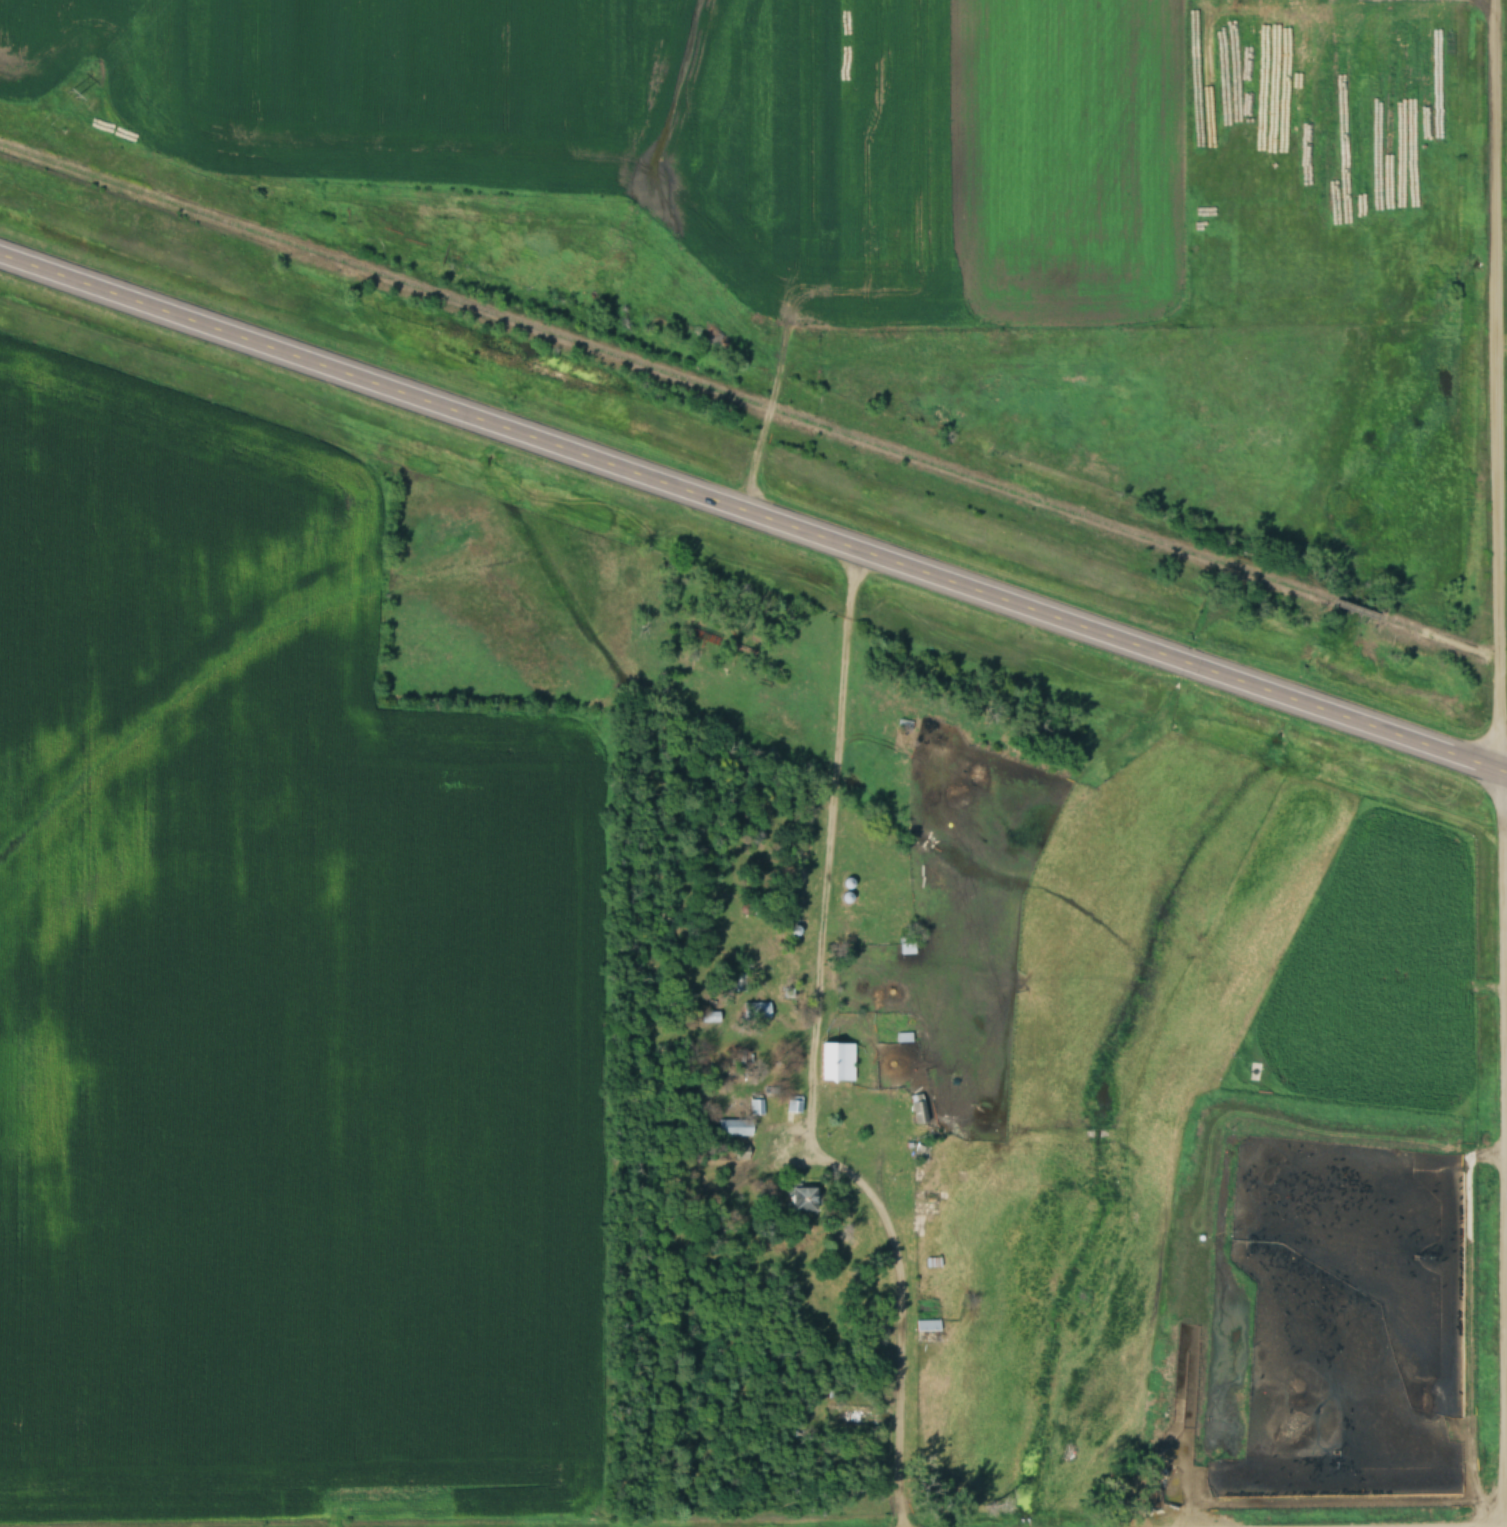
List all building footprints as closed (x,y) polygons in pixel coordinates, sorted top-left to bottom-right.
[(897,727),(910,730),(913,719),(899,716),(897,727)] [(769,1018),(769,1001),(742,1001),(742,1018),(769,1018)] [(718,1021),(718,1011),(701,1011),(701,1021),(718,1021)] [(854,1042),(820,1042),(820,1079),(854,1079),(854,1042)] [(910,1095),(916,1123),(926,1121),(920,1093),(910,1095)] [(787,1111),(800,1111),(800,1097),(787,1097),(787,1111)] [(750,1133),(750,1118),(718,1118),(718,1133),(750,1133)] [(814,1210),(814,1185),(789,1185),(789,1210),(814,1210)] [(926,1256),(926,1279),(937,1279),(937,1268),(941,1268),(941,1256),(926,1256)] [(917,1338),(939,1337),(939,1319),(916,1319),(917,1338)]
